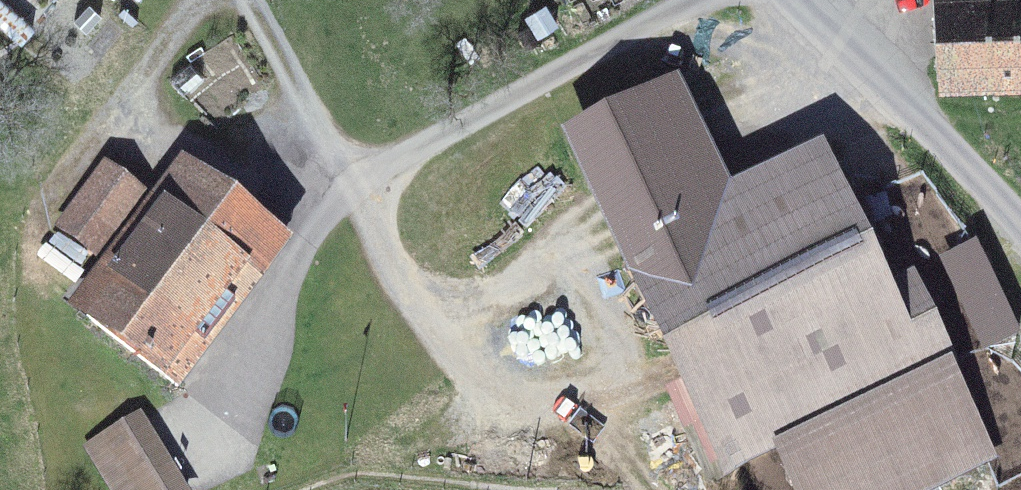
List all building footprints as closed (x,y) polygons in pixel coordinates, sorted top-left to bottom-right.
[(18,50),(38,27),(7,0),(0,0),(0,34),(18,50)] [(939,89),(1020,84),(1020,0),(933,0),(939,89)] [(312,236),(196,151),(89,294),(205,380),(312,236)] [(54,228),(91,255),(141,189),(104,162),(54,228)] [(645,263),(731,457),(805,424),(834,489),(887,489),(1020,431),(1020,405),(980,312),(945,328),(872,163),(645,263)] [(93,473),(104,489),(181,489),(150,438),(93,473)]
